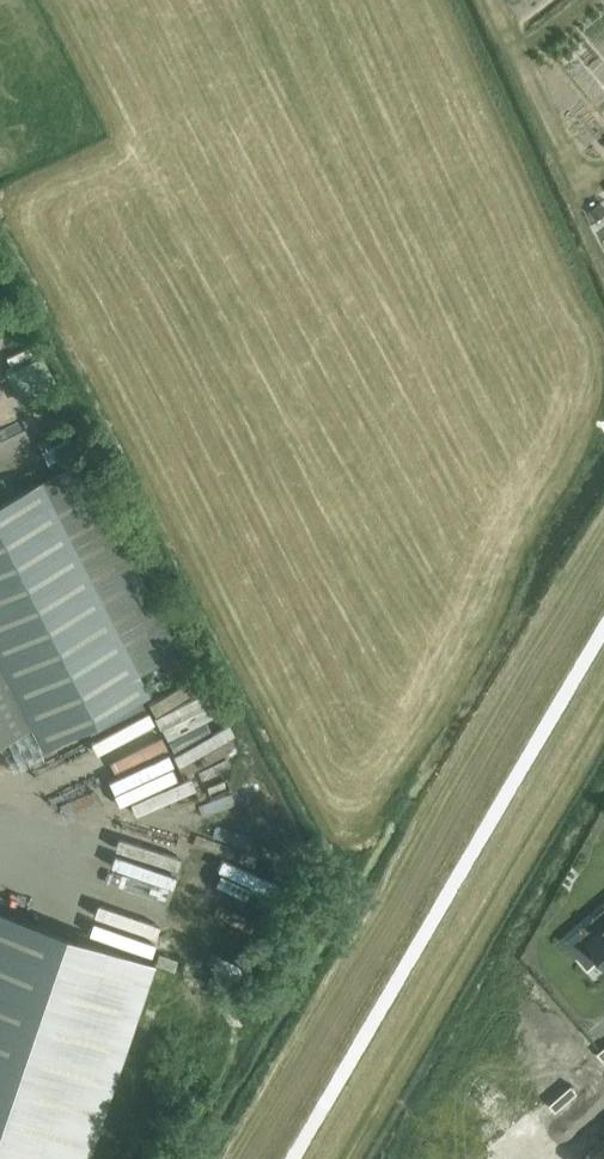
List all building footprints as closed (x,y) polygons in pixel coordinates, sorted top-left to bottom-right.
[(32,726),(43,747),(150,693),(139,670),(179,650),(82,458),(42,479),(0,500),(0,742),(32,726)] [(590,939),(603,954),(603,907),(592,917),(602,929),(590,939)] [(0,910),(0,1158),(87,1158),(154,962),(0,910)] [(518,1058),(505,1069),(529,1097),(586,1048),(535,990),(514,1009),(537,1036),(515,1054),(518,1058)] [(592,1130),(603,1144),(603,1120),(592,1130)] [(571,1148),(580,1158),(603,1158),(603,1144),(592,1130),(571,1148)]
